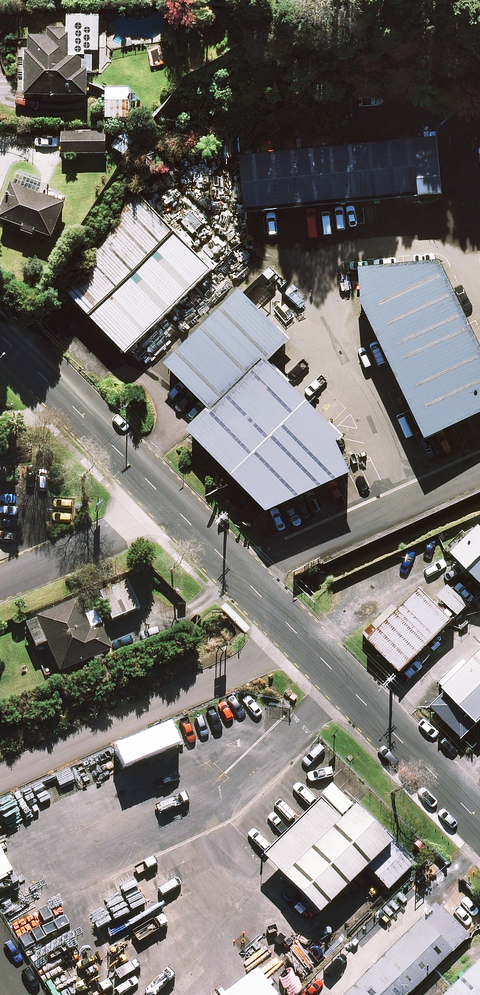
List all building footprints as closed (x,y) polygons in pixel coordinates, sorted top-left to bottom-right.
[(106,73),(107,17),(66,16),(66,29),(46,29),(46,37),(24,36),(23,95),(85,97),(86,72),(106,73)] [(128,119),(129,90),(105,90),(104,118),(128,119)] [(251,132),(257,187),(457,166),(451,112),(251,132)] [(104,154),(104,131),(62,131),(62,154),(104,154)] [(13,174),(0,210),(0,220),(50,238),(63,203),(39,194),(42,185),(13,174)] [(60,269),(130,342),(220,255),(149,183),(60,269)] [(452,239),(368,247),(363,275),(424,423),(479,400),(479,309),(452,239)] [(251,269),(171,347),(220,396),(275,343),(299,319),(251,269)] [(275,343),(220,396),(194,422),(234,463),(308,391),(315,385),(275,343)] [(308,391),(234,463),(269,499),(352,458),(343,427),(308,391)] [(454,549),(479,575),(479,524),(454,549)] [(453,603),(422,572),(370,622),(402,654),(453,603)] [(141,611),(129,583),(103,594),(115,623),(141,611)] [(86,622),(78,604),(28,624),(38,651),(50,646),(62,676),(114,655),(98,617),(86,622)] [(448,672),(479,705),(479,640),(448,672)] [(360,793),(290,859),(325,896),(396,831),(360,793)] [(450,884),(331,994),(400,994),(479,921),(479,916),(450,884)] [(435,994),(479,994),(479,953),(435,994)]
